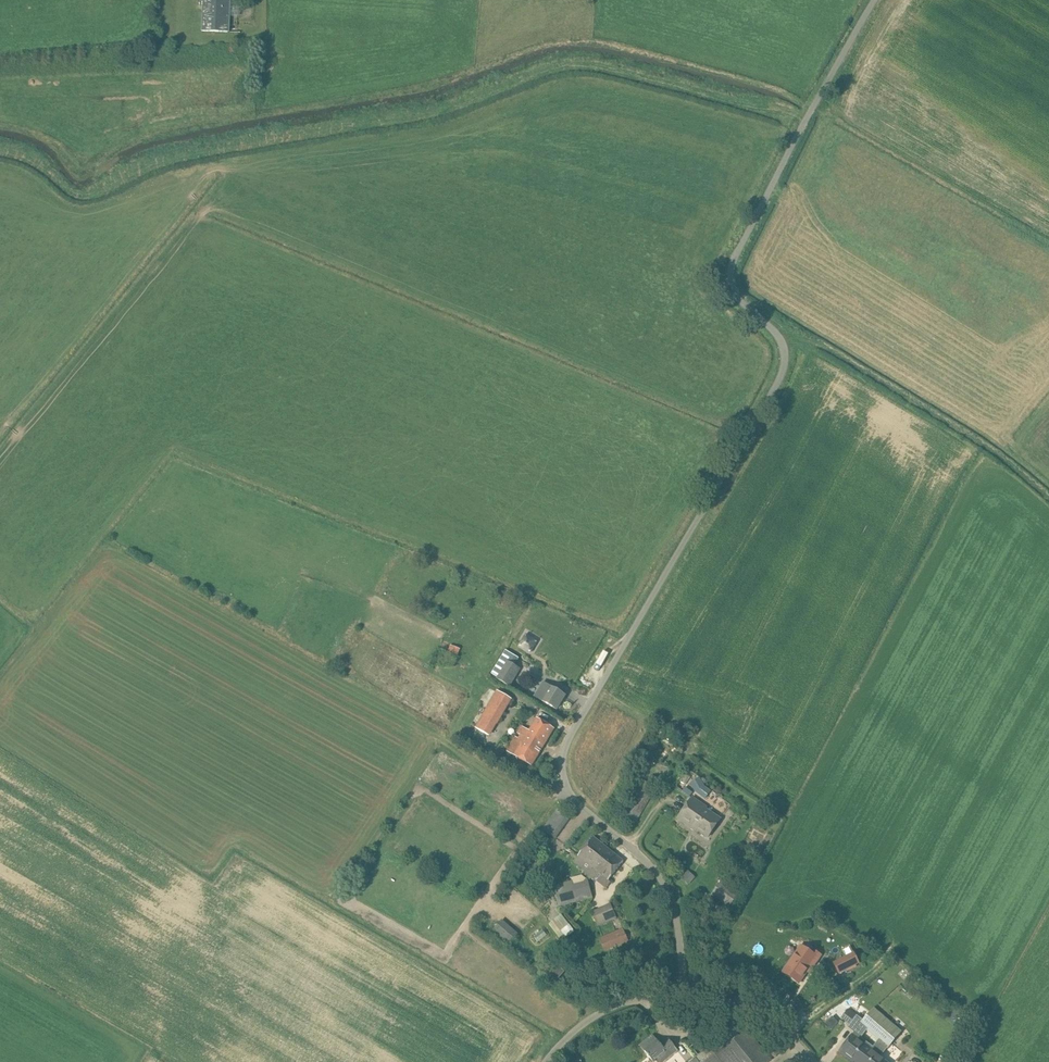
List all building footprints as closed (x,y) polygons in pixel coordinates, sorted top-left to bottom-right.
[(228,33),(229,14),(238,14),(238,1),(230,0),(204,0),(202,32),(228,33)] [(446,653),(456,657),(460,649),(449,645),(446,653)] [(520,659),(518,665),(526,667),(528,662),(520,659)] [(507,661),(496,678),(510,687),(521,669),(507,661)] [(534,696),(556,710),(565,695),(543,682),(534,696)] [(497,724),(498,724),(512,699),(497,690),(475,727),(490,736),(497,724)] [(537,718),(530,731),(522,726),(518,733),(520,735),(519,738),(516,737),(507,751),(532,767),(555,729),(537,718)] [(685,774),(679,783),(685,786),(691,778),(685,774)] [(700,778),(690,783),(695,792),(705,786),(700,778)] [(679,818),(690,826),(691,825),(708,837),(721,820),(706,809),(706,808),(693,798),(679,818)] [(571,817),(557,808),(542,829),(556,839),(571,817)] [(593,837),(591,840),(572,863),(601,886),(602,885),(606,888),(617,875),(614,873),(624,861),(593,837)] [(688,885),(695,878),(688,870),(680,877),(688,885)] [(553,886),(559,906),(593,897),(587,876),(553,886)] [(721,881),(711,895),(729,908),(739,893),(721,881)] [(592,911),(599,926),(618,918),(611,903),(592,911)] [(550,925),(563,942),(574,933),(561,916),(550,925)] [(519,933),(502,919),(490,932),(507,947),(519,933)] [(599,938),(605,951),(629,941),(623,928),(599,938)] [(812,971),(817,960),(798,950),(785,975),(802,984),(810,970),(812,971)] [(834,964),(838,974),(859,964),(854,954),(834,964)] [(555,983),(565,972),(554,963),(544,974),(555,983)] [(873,1048),(863,1061),(886,1061),(879,1057),(886,1048),(888,1050),(902,1033),(874,1009),(863,1021),(859,1025),(866,1031),(877,1041),(873,1047),(873,1048)] [(850,1061),(863,1061),(873,1048),(873,1047),(861,1038),(866,1031),(859,1025),(863,1021),(857,1016),(849,1027),(855,1031),(839,1053),(850,1061)] [(739,1036),(733,1028),(696,1058),(690,1061),(769,1061),(771,1060),(747,1030),(739,1036)] [(671,1057),(678,1051),(669,1039),(661,1046),(653,1035),(640,1046),(653,1061),(665,1061),(671,1057)]
